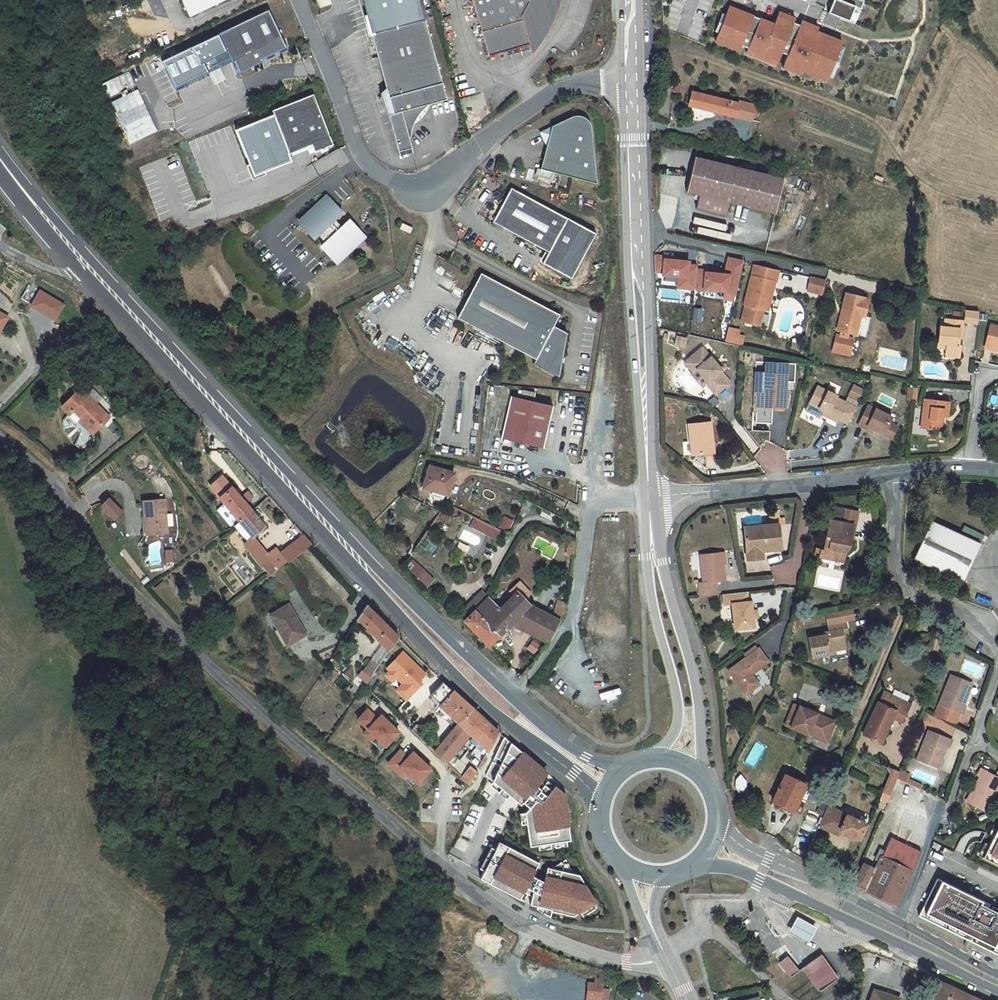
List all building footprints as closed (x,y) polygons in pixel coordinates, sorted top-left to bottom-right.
[(187,17),(224,0),(179,0),(187,17)] [(558,9),(559,8),(556,0),(474,0),(491,58),(532,47),(536,49),(542,42),(547,34),(551,26),(555,17),(558,9)] [(844,2),(840,0),(833,0),(828,13),(849,21),(854,7),(860,9),(864,1),(862,0),(844,0),(844,2)] [(793,23),(777,16),(774,24),(760,19),(759,21),(752,18),(753,16),(729,7),(726,15),(718,34),(716,41),(739,51),(742,45),(748,48),(748,49),(778,61),(781,52),(788,55),(784,64),(801,70),(826,80),(828,76),(840,46),(842,42),(816,32),(800,25),(799,28),(792,26),(793,23)] [(292,49),(272,11),(235,30),(242,44),(229,50),(237,65),(239,64),(245,75),(268,63),(268,61),(292,49)] [(777,16),(793,23),(795,18),(779,12),(777,16)] [(718,34),(726,15),(722,14),(715,33),(718,34)] [(800,25),(816,32),(818,28),(802,21),(800,25)] [(448,100),(427,22),(374,35),(388,92),(384,94),(399,154),(412,151),(409,141),(411,141),(410,139),(411,134),(413,128),(415,122),(421,113),(423,111),(426,108),(430,106),(433,105),(440,102),(448,100)] [(242,44),(235,30),(223,37),(229,50),(242,44)] [(840,46),(828,76),(832,78),(844,48),(840,46)] [(778,61),(748,49),(746,53),(776,65),(778,61)] [(801,70),(784,64),(783,68),(799,75),(801,70)] [(129,143),(156,132),(131,71),(102,83),(109,100),(110,99),(129,143)] [(740,104),(692,92),(688,105),(736,117),(740,104)] [(318,151),(336,143),(316,93),(275,110),(292,153),(315,143),(318,151)] [(740,104),(736,117),(752,120),(755,108),(740,104)] [(546,148),(540,171),(596,186),(591,130),(589,127),(587,123),(583,120),(576,118),(570,119),(551,128),(540,134),(539,134),(540,136),(544,145),(547,144),(549,147),(546,148)] [(695,157),(686,192),(699,195),(696,208),(726,216),(729,203),(775,215),(784,179),(695,157)] [(594,236),(510,191),(492,225),(547,254),(542,266),(570,281),(594,236)] [(346,210),(333,196),(305,223),(318,237),(322,233),(331,242),(327,246),(340,260),(368,233),(355,219),(348,226),(339,217),(346,210)] [(408,222),(403,227),(411,234),(415,230),(408,222)] [(778,271),(754,266),(745,305),(746,306),(746,307),(745,312),(742,323),(760,327),(764,310),(766,310),(773,282),(776,282),(778,271)] [(559,318),(480,277),(457,321),(536,362),(533,366),(559,380),(567,335),(553,328),(559,318)] [(821,293),(822,294),(825,281),(811,278),(808,290),(821,293)] [(819,300),(821,293),(808,290),(807,296),(819,300)] [(865,297),(846,293),(837,330),(841,331),(840,336),(836,335),(833,351),(849,355),(853,339),(847,338),(848,333),(866,337),(871,318),(865,316),(869,300),(864,299),(865,297)] [(965,311),(964,323),(975,324),(977,312),(965,311)] [(940,327),(939,343),(947,344),(947,348),(946,355),(959,357),(960,345),(958,344),(958,337),(959,330),(961,330),(962,321),(945,319),(944,327),(940,327)] [(984,347),(993,349),(993,347),(997,348),(997,327),(989,325),(984,347)] [(728,327),(726,338),(738,341),(741,330),(728,327)] [(709,387),(716,395),(728,385),(719,374),(723,371),(702,348),(688,359),(688,363),(693,369),(697,369),(709,384),(709,387)] [(688,363),(688,359),(684,362),(693,373),(697,369),(693,369),(688,363)] [(784,408),(786,374),(765,372),(764,393),(763,407),(784,408)] [(854,385),(848,396),(857,401),(863,389),(854,385)] [(817,387),(812,398),(809,404),(815,407),(823,411),(828,413),(826,416),(838,422),(839,419),(848,424),(856,407),(836,398),(837,396),(817,387)] [(109,418),(80,388),(61,406),(70,415),(74,411),(81,418),(95,432),(109,418)] [(553,408),(510,397),(500,440),(543,450),(553,408)] [(924,399),(921,428),(940,430),(942,416),(947,417),(948,402),(924,399)] [(868,405),(858,425),(866,429),(867,427),(873,429),(892,439),(897,427),(889,423),(892,417),(868,405)] [(92,434),(95,432),(81,418),(79,421),(92,434)] [(714,453),(711,422),(688,424),(690,442),(693,442),(694,455),(714,453)] [(429,467),(423,488),(447,496),(453,474),(429,467)] [(219,497),(239,521),(252,511),(231,487),(219,497)] [(109,499),(102,506),(114,518),(121,511),(109,499)] [(167,533),(164,499),(143,501),(144,516),(146,516),(148,535),(167,533)] [(854,511),(846,509),(844,523),(852,524),(854,511)] [(265,526),(252,511),(239,521),(253,537),(265,526)] [(511,531),(514,520),(500,516),(496,527),(511,531)] [(820,552),(844,556),(847,541),(850,541),(853,525),(852,524),(844,523),(829,520),(823,549),(821,549),(820,552)] [(256,557),(264,551),(253,537),(239,521),(233,526),(247,542),(237,549),(248,563),(256,557)] [(496,540),(500,532),(478,521),(473,529),(496,540)] [(980,544),(931,521),(913,559),(962,582),(980,544)] [(778,523),(743,527),(745,549),(761,547),(761,551),(781,549),(778,523)] [(312,544),(304,535),(292,543),(285,548),(285,549),(280,553),(263,565),(269,574),(270,576),(312,544)] [(567,556),(574,557),(576,545),(569,544),(567,556)] [(761,551),(761,547),(745,549),(746,560),(762,558),(761,551)] [(263,565),(280,553),(276,548),(267,554),(264,551),(256,557),(263,565)] [(725,580),(721,552),(700,555),(703,582),(698,583),(700,597),(718,595),(716,581),(725,580)] [(844,556),(820,552),(820,556),(844,560),(844,556)] [(424,582),(430,576),(413,561),(407,567),(424,582)] [(488,647),(511,625),(529,608),(529,607),(523,600),(529,594),(519,583),(512,589),(516,593),(513,596),(499,610),(488,599),(474,612),(466,620),(464,623),(488,647)] [(474,612),(488,599),(482,592),(468,606),(474,612)] [(747,592),(723,594),(724,605),(731,604),(734,629),(753,627),(751,601),(748,602),(747,592)] [(559,621),(565,611),(566,605),(558,602),(553,619),(559,621)] [(286,645),(305,634),(288,604),(269,615),(286,645)] [(358,618),(367,628),(372,620),(370,617),(373,612),(366,605),(358,618)] [(466,620),(474,612),(468,606),(460,613),(466,620)] [(511,625),(547,644),(559,621),(553,619),(529,608),(511,625)] [(825,613),(827,623),(845,620),(854,618),(852,608),(825,613)] [(398,637),(373,612),(370,617),(372,620),(367,628),(389,650),(398,637)] [(808,637),(812,657),(829,654),(828,651),(834,651),(845,648),(843,637),(842,629),(847,628),(845,620),(827,623),(829,631),(824,632),(825,634),(808,637)] [(768,662),(759,648),(729,671),(746,694),(759,685),(751,674),(768,662)] [(395,687),(393,688),(405,701),(430,677),(405,651),(382,673),(395,687)] [(362,670),(371,678),(378,665),(370,659),(362,670)] [(362,670),(357,675),(367,683),(371,678),(362,670)] [(951,674),(939,705),(962,714),(966,705),(963,705),(968,693),(965,692),(970,682),(951,674)] [(459,723),(472,709),(454,691),(443,682),(430,695),(441,705),(440,706),(443,709),(459,723)] [(362,692),(354,685),(349,690),(358,697),(361,692),(362,692)] [(882,694),(863,734),(881,742),(892,718),(902,722),(910,704),(887,693),(886,696),(882,694)] [(797,705),(788,727),(824,742),(832,724),(814,717),(816,713),(797,705)] [(381,750),(398,732),(380,715),(377,719),(367,709),(353,724),(381,750)] [(499,733),(472,709),(459,723),(456,726),(434,751),(446,762),(467,737),(470,733),(472,736),(489,751),(499,733)] [(459,723),(443,709),(440,712),(456,726),(459,723)] [(816,713),(814,717),(832,724),(833,721),(816,713)] [(952,739),(928,730),(917,760),(935,768),(940,757),(942,758),(946,747),(949,748),(952,739)] [(537,764),(504,737),(486,775),(521,805),(523,802),(529,807),(525,813),(530,846),(571,840),(565,795),(555,787),(552,791),(540,781),(544,778),(533,769),(537,764)] [(396,771),(400,767),(418,783),(431,769),(413,752),(408,757),(400,750),(388,763),(396,771)] [(461,777),(470,786),(478,772),(470,765),(461,777)] [(899,773),(888,768),(890,774),(882,792),(890,795),(897,778),(899,773)] [(968,803),(981,810),(987,808),(997,787),(997,777),(981,768),(977,775),(979,777),(971,792),(973,793),(968,803)] [(806,785),(785,775),(772,802),(781,806),(779,809),(792,814),(806,785)] [(552,791),(555,787),(544,778),(540,781),(552,791)] [(865,824),(827,806),(819,825),(837,834),(839,830),(859,839),(865,824)] [(982,857),(997,865),(997,825),(982,857)] [(863,863),(853,884),(896,905),(913,871),(912,870),(921,851),(891,837),(884,851),(880,849),(875,859),(878,861),(875,868),(863,863)] [(520,899),(523,892),(533,898),(530,904),(536,906),(552,910),(552,911),(573,916),(596,902),(580,875),(573,874),(551,868),(548,867),(541,880),(532,875),(537,867),(524,860),(527,856),(500,842),(480,879),(520,899)] [(524,860),(537,867),(539,863),(527,856),(524,860)] [(551,868),(573,874),(565,860),(551,868)] [(919,915),(997,954),(997,909),(992,906),(990,910),(979,904),(981,900),(937,878),(919,915)] [(552,910),(536,906),(536,908),(543,914),(550,917),(552,911),(552,910)] [(810,943),(818,928),(798,917),(790,932),(810,943)] [(760,928),(754,921),(743,931),(749,938),(760,928)] [(838,978),(821,954),(803,967),(819,991),(838,978)] [(798,970),(787,956),(780,962),(791,976),(798,970)] [(939,981),(933,999),(981,999),(939,981)] [(601,999),(603,985),(588,983),(587,997),(601,999)] [(874,990),(870,999),(899,999),(899,998),(874,990)]
